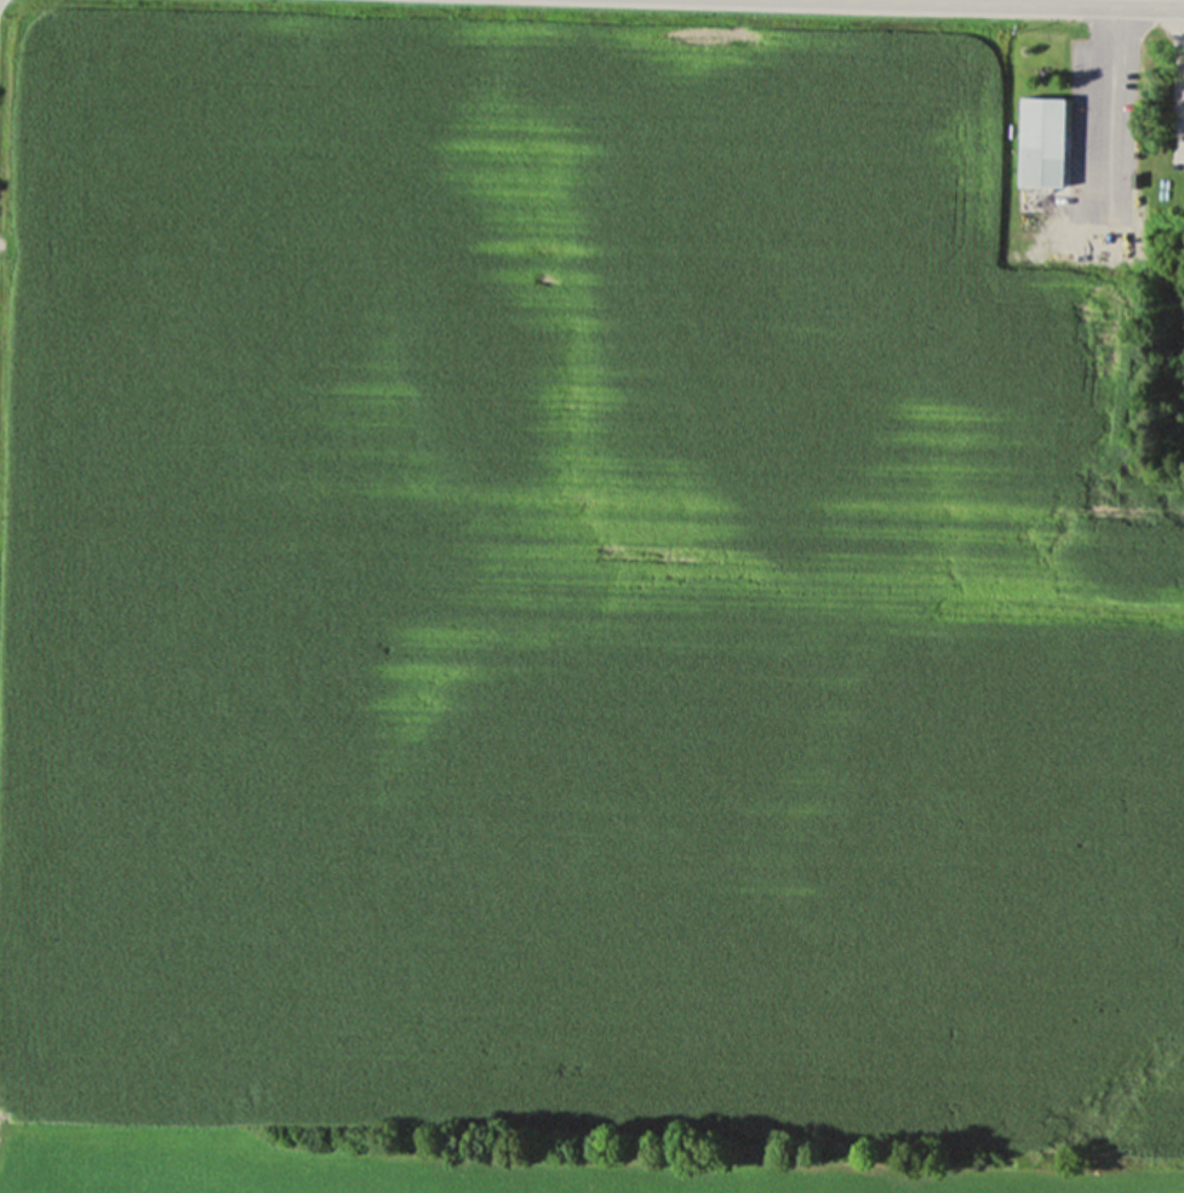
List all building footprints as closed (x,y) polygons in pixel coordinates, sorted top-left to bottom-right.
[(1060,97),(1015,97),(1015,186),(1059,186),(1060,97)]
